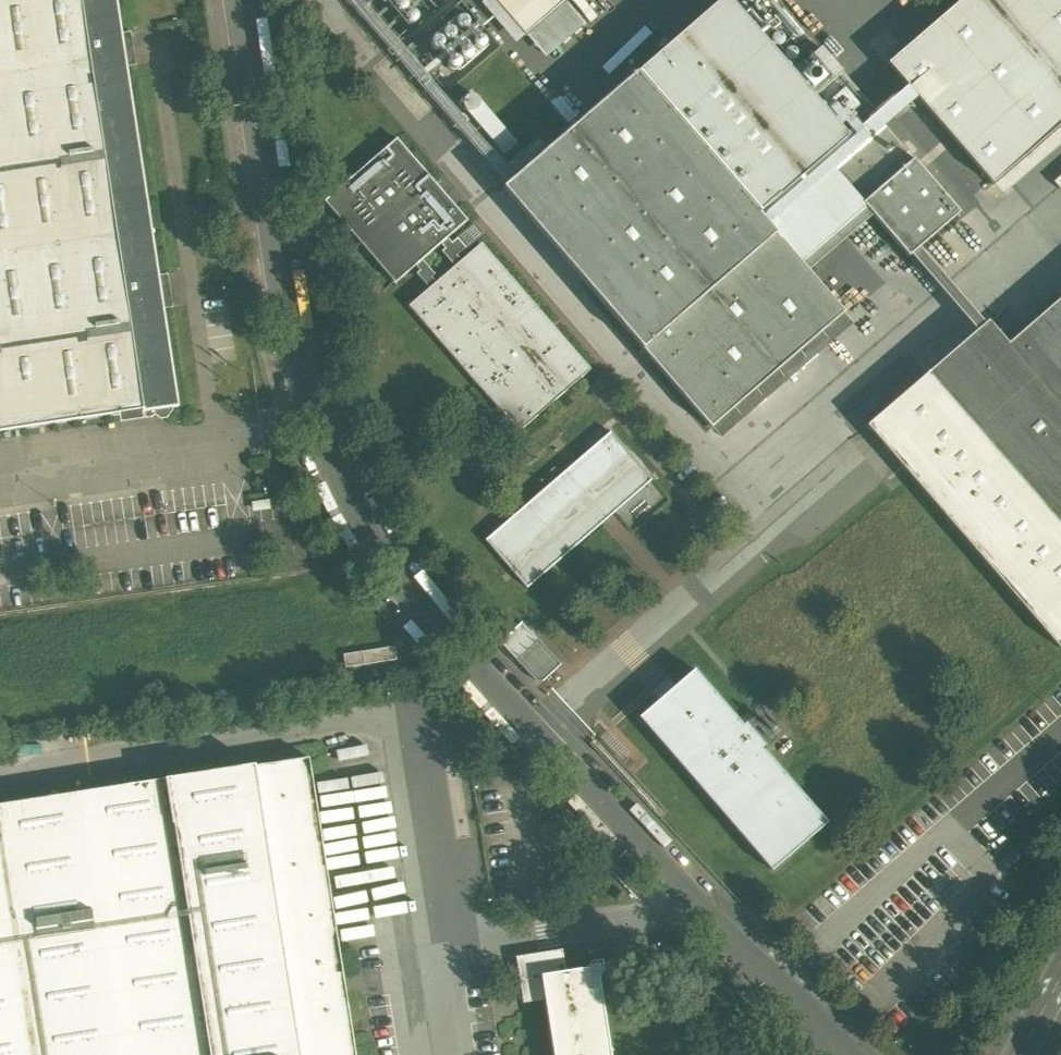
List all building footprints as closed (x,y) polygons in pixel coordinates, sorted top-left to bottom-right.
[(142,409),(142,412),(178,406),(117,0),(0,0),(0,431),(142,409)] [(525,35),(565,0),(496,0),(525,35)] [(728,0),(722,0),(637,73),(759,214),(847,138),(843,132),(872,107),(821,48),(792,73),(728,0)] [(887,64),(907,87),(917,98),(992,185),(1060,126),(1060,0),(962,0),(887,64)] [(422,11),(423,9),(423,7),(422,4),(421,2),(418,1),(416,1),(413,2),(411,3),(410,6),(410,8),(411,11),(413,12),(415,14),(417,14),(420,13),(422,11)] [(432,23),(433,21),(433,19),(433,16),(431,14),(429,13),(426,13),(424,14),(422,15),(421,18),(420,20),(421,23),(423,24),(425,26),(428,26),(430,25),(432,23)] [(483,24),(484,22),(484,19),(483,17),(482,15),(479,14),(477,14),(474,14),(472,16),(471,18),(471,21),(472,23),(473,25),(476,26),(478,27),(481,26),(483,24)] [(470,36),(471,33),(471,31),(470,28),(468,26),(466,25),(464,25),(461,26),(459,28),(458,30),(458,32),(459,35),(460,37),(463,38),(465,38),(468,37),(470,36)] [(500,44),(501,42),(501,39),(500,37),(499,35),(496,34),(494,34),(491,34),(489,36),(488,38),(488,41),(489,43),(491,45),(493,46),(495,47),(498,46),(500,44)] [(458,49),(459,47),(460,45),(459,42),(457,40),(455,39),(452,39),(450,40),(448,41),(447,44),(446,46),(447,49),(449,50),(451,52),(454,52),(456,51),(458,49)] [(487,56),(488,53),(488,51),(487,48),(486,46),(483,45),(481,45),(478,46),(476,48),(475,50),(475,52),(476,55),(477,57),(480,58),(482,58),(485,57),(487,56)] [(475,69),(476,67),(477,65),(476,62),(474,60),(472,59),(469,59),(467,60),(465,61),(464,64),(464,66),(464,69),(466,70),(468,72),(471,72),(473,71),(475,69)] [(907,87),(848,138),(847,138),(759,214),(637,73),(637,74),(636,73),(503,188),(711,428),(844,313),(808,271),(801,263),(769,226),(917,98),(907,87)] [(517,143),(479,100),(477,98),(474,96),(471,95),(468,96),(465,98),(464,101),(463,104),(464,108),(467,111),(504,154),(517,143)] [(959,213),(885,127),(834,171),(865,207),(801,263),(808,271),(872,216),(908,257),(959,213)] [(468,220),(397,138),(323,201),(395,283),(416,265),(447,239),(468,220)] [(452,244),(447,239),(416,265),(421,271),(417,274),(430,288),(460,261),(455,255),(464,248),(457,239),(452,244)] [(591,369),(481,243),(460,261),(430,288),(409,306),(518,432),(591,369)] [(1008,344),(988,321),(867,426),(1059,647),(1060,645),(1060,298),(1008,344)] [(611,432),(486,540),(526,587),(652,479),(611,432)] [(560,664),(536,639),(515,658),(536,681),(542,681),(560,664)] [(396,660),(394,647),(362,652),(364,665),(396,660)] [(362,652),(343,655),(345,668),(364,665),(362,652)] [(743,725),(695,670),(640,719),(773,870),(828,822),(765,750),(769,747),(747,721),(743,725)] [(308,756),(0,804),(0,1054),(356,1054),(308,756)] [(601,977),(606,973),(606,960),(596,961),(582,970),(563,970),(557,949),(513,955),(518,1001),(547,999),(557,1054),(613,1054),(601,977)]
